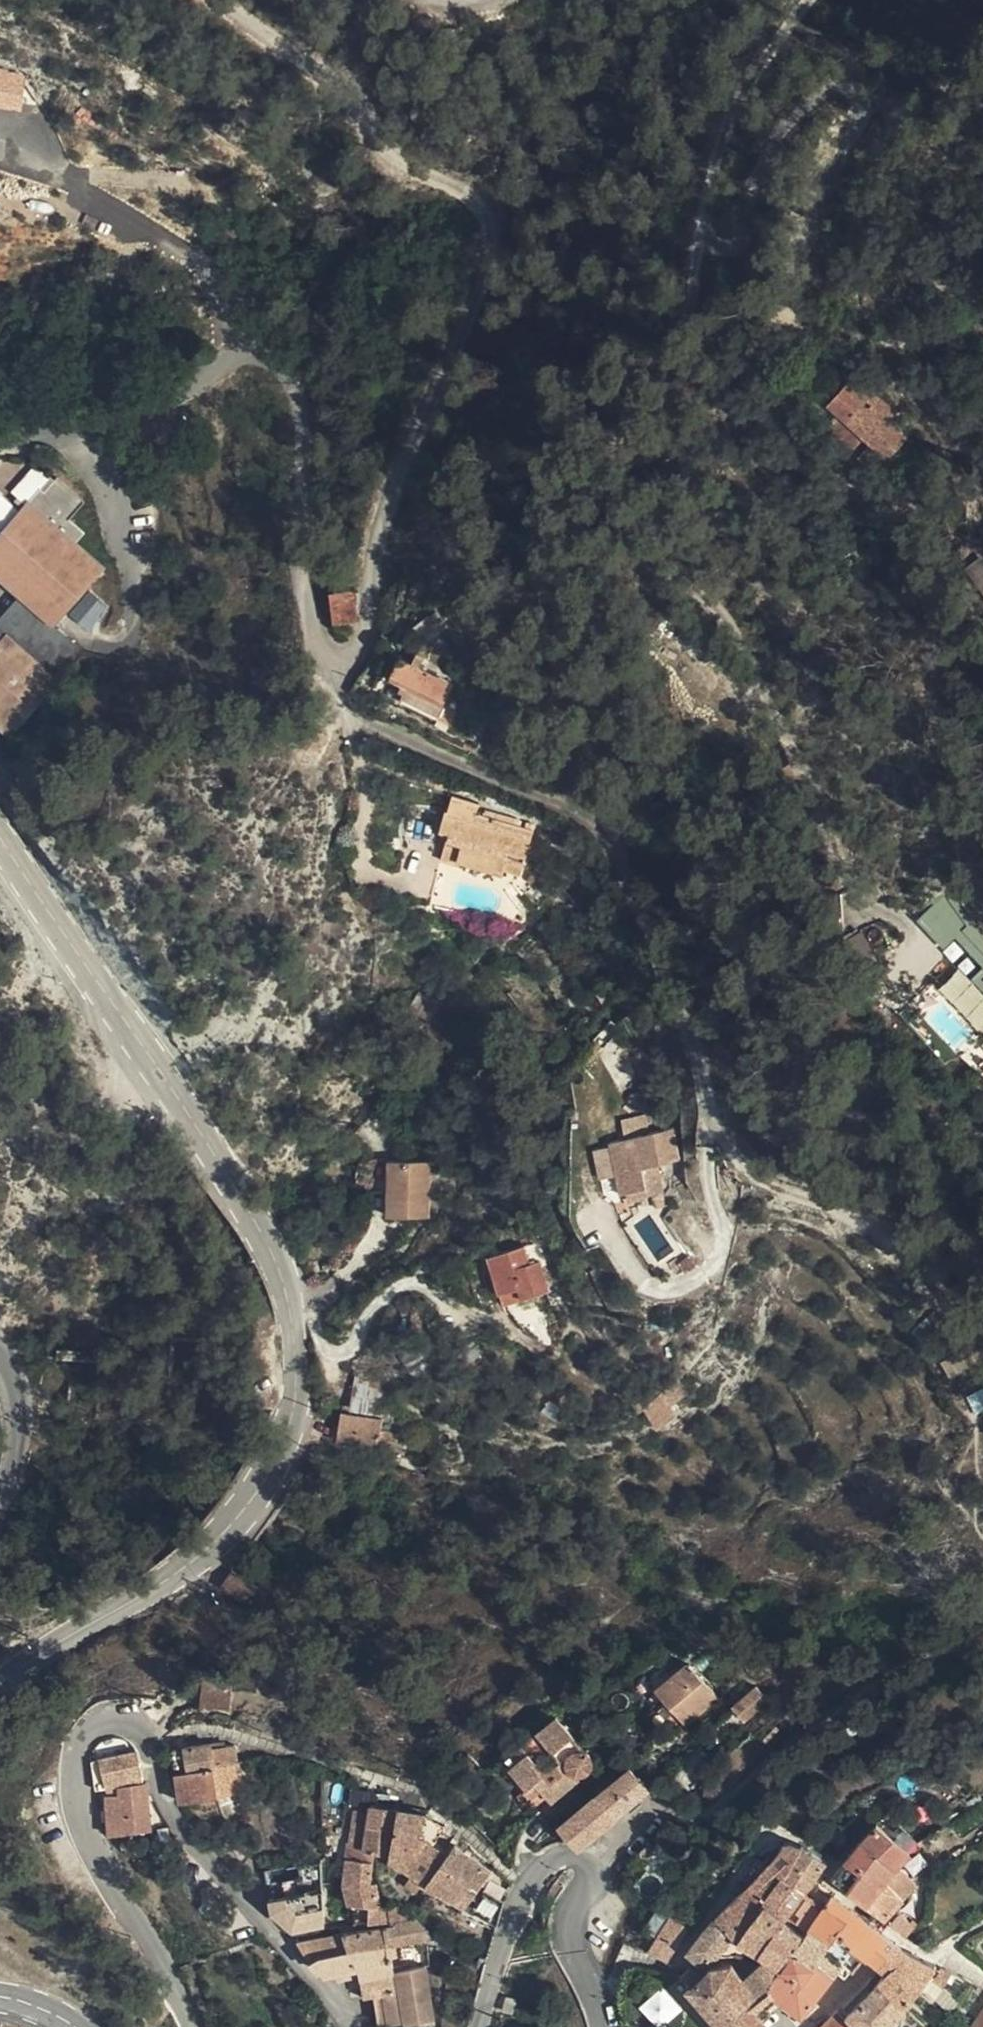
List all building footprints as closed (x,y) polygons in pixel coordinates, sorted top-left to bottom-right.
[(25,70),(0,65),(0,93),(43,101),(25,70)] [(904,402),(910,416),(915,413),(914,410),(918,407),(913,396),(921,392),(898,338),(862,355),(867,367),(871,376),(893,367),(907,400),(904,402)] [(871,376),(867,367),(854,374),(867,404),(881,397),(871,376)] [(890,419),(892,424),(910,416),(904,402),(907,400),(893,367),(871,376),(881,397),(884,404),(890,419)] [(877,425),(890,419),(884,404),(871,410),(877,425)] [(910,416),(892,424),(898,438),(916,430),(910,416)] [(46,482),(42,479),(30,492),(34,496),(46,482)] [(30,492),(15,510),(24,517),(38,500),(42,503),(54,489),(46,482),(34,496),(30,492)] [(0,544),(0,586),(51,631),(98,579),(73,557),(85,545),(69,532),(83,514),(54,489),(42,503),(38,500),(24,517),(0,544)] [(14,506),(0,493),(0,522),(14,506)] [(24,517),(15,510),(0,527),(0,544),(24,517)] [(979,557),(961,572),(982,597),(982,561),(979,557)] [(98,579),(51,631),(56,635),(101,582),(98,579)] [(328,613),(351,605),(353,592),(330,589),(328,613)] [(350,615),(351,605),(328,613),(350,615)] [(17,611),(11,606),(0,618),(0,631),(17,611)] [(8,742),(78,660),(18,610),(17,611),(0,631),(0,735),(8,742)] [(350,615),(328,613),(328,632),(348,634),(350,615)] [(431,614),(416,624),(429,641),(442,629),(431,614)] [(440,713),(452,721),(461,703),(449,697),(454,684),(400,654),(389,674),(408,685),(401,699),(437,720),(440,713)] [(450,727),(452,721),(440,713),(437,720),(450,727)] [(475,805),(447,796),(442,814),(439,813),(434,834),(441,836),(435,863),(455,869),(456,865),(497,878),(499,873),(516,878),(530,832),(473,815),(475,805)] [(937,987),(976,1030),(982,1024),(982,939),(943,895),(915,920),(951,960),(961,950),(969,958),(937,987)] [(687,1156),(682,1124),(617,1139),(631,1193),(645,1189),(647,1194),(661,1190),(673,1188),(667,1160),(687,1156)] [(429,1221),(431,1166),(388,1165),(385,1220),(429,1221)] [(673,1188),(661,1190),(664,1205),(677,1202),(673,1188)] [(517,1299),(518,1308),(546,1304),(538,1253),(490,1260),(492,1277),(514,1273),(517,1299)] [(492,1277),(496,1302),(517,1299),(514,1273),(492,1277)] [(497,1312),(518,1308),(517,1299),(496,1302),(497,1312)] [(982,1411),(982,1389),(966,1396),(974,1414),(982,1411)] [(379,1397),(351,1392),(346,1415),(374,1421),(379,1397)] [(690,1404),(680,1392),(661,1408),(668,1420),(690,1404)] [(668,1420),(661,1408),(649,1416),(641,1420),(651,1435),(658,1438),(674,1427),(668,1420)] [(376,1417),(375,1427),(373,1437),(395,1443),(399,1423),(376,1417)] [(373,1437),(375,1427),(337,1418),(331,1445),(369,1454),(371,1443),(372,1443),(373,1437)] [(395,1443),(373,1437),(372,1443),(394,1449),(395,1443)] [(233,1576),(222,1592),(250,1610),(261,1593),(233,1576)] [(700,1673),(684,1685),(687,1687),(718,1713),(726,1706),(700,1673)] [(225,1683),(199,1683),(199,1710),(225,1710),(225,1683)] [(687,1687),(684,1685),(667,1698),(675,1711),(670,1715),(680,1728),(687,1737),(718,1713),(687,1687)] [(743,1719),(755,1734),(781,1714),(770,1698),(743,1719)] [(667,1739),(680,1728),(670,1715),(657,1724),(667,1739)] [(563,1720),(509,1763),(532,1794),(541,1787),(557,1806),(584,1783),(590,1782),(593,1782),(599,1780),(602,1777),(603,1775),(604,1771),(604,1766),(602,1761),(598,1757),(593,1755),(563,1720)] [(176,1774),(180,1803),(214,1800),(211,1770),(230,1768),(228,1749),(213,1751),(213,1746),(184,1750),(187,1773),(176,1774)] [(237,1748),(228,1749),(230,1768),(238,1767),(237,1748)] [(172,1752),(176,1774),(187,1773),(184,1750),(172,1752)] [(117,1788),(148,1786),(144,1766),(139,1754),(103,1759),(104,1779),(116,1779),(117,1788)] [(248,1766),(238,1767),(241,1792),(250,1792),(248,1766)] [(214,1800),(241,1797),(241,1792),(238,1767),(230,1768),(211,1770),(214,1800)] [(633,1811),(651,1797),(636,1778),(619,1791),(633,1811)] [(109,1834),(153,1830),(151,1786),(148,1786),(117,1788),(117,1795),(105,1796),(109,1834)] [(616,1826),(633,1811),(619,1791),(600,1805),(616,1826)] [(368,1846),(373,1848),(386,1851),(389,1833),(394,1810),(373,1805),(371,1817),(368,1846)] [(585,1853),(616,1826),(600,1805),(565,1833),(585,1853)] [(404,1864),(426,1883),(447,1856),(435,1846),(449,1829),(435,1818),(419,1814),(420,1810),(414,1809),(413,1814),(409,1833),(424,1839),(404,1864)] [(389,1833),(409,1833),(413,1814),(394,1810),(389,1833)] [(368,1846),(371,1817),(358,1816),(354,1844),(368,1846)] [(386,1851),(404,1864),(424,1839),(409,1833),(389,1833),(386,1851)] [(896,1874),(909,1861),(879,1833),(864,1849),(895,1876),(896,1874)] [(368,1887),(373,1848),(368,1846),(354,1844),(350,1843),(344,1871),(345,1880),(368,1887)] [(464,1907),(490,1871),(456,1845),(447,1856),(426,1883),(464,1907)] [(864,1849),(847,1872),(862,1883),(868,1876),(883,1890),(895,1876),(864,1849)] [(736,1906),(719,1924),(741,1942),(767,1916),(783,1930),(812,1891),(787,1874),(800,1852),(798,1851),(787,1852),(779,1860),(769,1874),(759,1866),(741,1889),(746,1894),(736,1906)] [(787,1874),(812,1891),(827,1872),(800,1852),(787,1874)] [(652,1853),(638,1869),(652,1881),(667,1865),(652,1853)] [(883,1925),(891,1933),(899,1922),(892,1915),(900,1906),(883,1890),(868,1876),(862,1883),(847,1872),(835,1888),(883,1925)] [(900,1906),(914,1891),(896,1874),(895,1876),(883,1890),(900,1906)] [(374,1888),(368,1887),(345,1880),(351,1910),(369,1909),(372,1925),(390,1924),(387,1908),(383,1907),(374,1888)] [(272,1901),(276,1935),(324,1931),(319,1881),(286,1885),(287,1900),(272,1901)] [(783,1930),(778,1936),(797,1951),(802,1944),(833,1905),(837,1908),(839,1904),(819,1889),(816,1894),(812,1891),(783,1930)] [(499,1926),(506,1905),(488,1891),(471,1911),(499,1926)] [(833,1905),(802,1944),(841,1973),(850,1980),(859,1966),(863,1960),(876,1971),(878,1973),(882,1969),(897,1952),(837,1908),(833,1905)] [(416,1936),(414,1923),(413,1917),(406,1912),(405,1909),(400,1907),(395,1908),(400,1939),(416,1936)] [(748,1967),(751,1973),(757,1963),(778,1936),(783,1930),(767,1916),(741,1942),(748,1947),(738,1959),(742,1961),(744,1962),(748,1967)] [(891,1933),(906,1945),(915,1936),(899,1922),(891,1933)] [(727,1961),(738,1959),(748,1947),(741,1942),(719,1924),(691,1959),(700,1969),(711,1963),(727,1961)] [(672,1925),(651,1957),(659,1961),(668,1968),(689,1939),(672,1925)] [(355,1955),(391,1949),(387,1933),(355,1938),(351,1939),(355,1955)] [(778,1936),(757,1963),(776,1978),(791,1959),(797,1951),(778,1936)] [(305,1946),(329,1978),(359,1971),(355,1955),(351,1939),(305,1946)] [(797,1951),(791,1959),(830,1987),(834,1982),(841,1973),(802,1944),(797,1951)] [(393,1963),(391,1949),(355,1955),(359,1971),(364,1970),(393,1963)] [(900,1954),(897,1952),(882,1969),(883,1972),(885,1973),(914,1999),(916,1996),(935,1974),(913,1964),(900,1954)] [(970,1952),(961,1958),(972,1966),(978,1958),(970,1952)] [(770,2024),(768,2021),(762,2013),(766,2010),(771,2005),(773,2004),(802,2024),(830,1987),(791,1959),(776,1978),(757,1963),(751,1973),(748,1979),(744,1985),(734,1971),(720,1974),(701,1981),(696,1975),(688,1982),(677,1991),(707,2026),(766,2026),(770,2024)] [(364,1970),(367,1981),(396,1974),(393,1963),(364,1970)] [(381,1997),(385,2020),(393,2018),(395,2025),(409,2022),(410,2026),(411,2026),(437,2022),(425,1970),(396,1974),(400,1993),(381,1997)] [(841,1973),(834,1982),(844,1989),(850,1980),(841,1973)] [(914,1999),(885,1973),(872,1986),(902,2014),(914,1999)] [(367,1981),(370,1999),(381,1997),(400,1993),(396,1974),(367,1981)] [(941,1977),(935,1974),(916,1996),(921,2000),(932,1988),(941,1977)] [(949,1981),(941,1977),(932,1988),(939,1993),(949,1981)] [(682,2009),(661,1986),(638,2008),(656,2026),(661,2026),(682,2009)] [(872,1986),(842,2016),(852,2026),(889,2026),(902,2014),(872,1986)] [(521,1990),(510,1987),(506,2003),(517,2006),(521,1990)] [(762,2013),(768,2021),(773,2017),(778,2012),(771,2005),(766,2010),(762,2013)]
